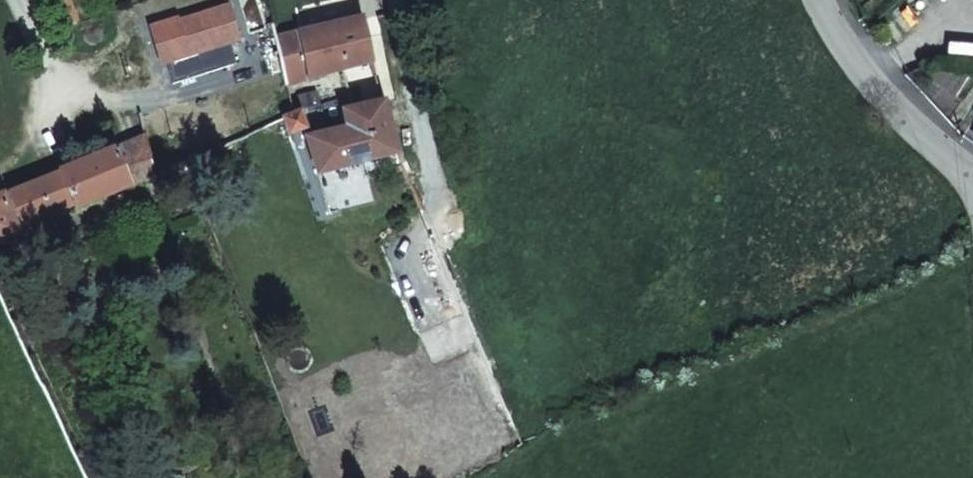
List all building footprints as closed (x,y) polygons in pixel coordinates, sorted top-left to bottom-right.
[(373,60),(363,17),(353,20),(297,31),(307,78),(373,60)] [(288,84),(276,36),(273,23),(195,41),(205,77),(212,106),(288,84)] [(307,78),(297,31),(276,36),(288,84),(307,78)] [(127,56),(136,94),(205,77),(195,41),(127,56)] [(914,70),(904,75),(909,79),(913,84),(930,76),(926,66),(914,70)] [(317,172),(397,151),(382,101),(341,110),(344,125),(305,135),(317,172)] [(285,118),(290,133),(306,127),(300,111),(285,118)] [(75,209),(155,175),(146,134),(57,170),(58,172),(8,193),(22,226),(72,205),(75,209)] [(3,194),(3,193),(0,194),(0,239),(19,232),(17,228),(3,194)] [(17,228),(22,226),(8,193),(3,194),(17,228)]
